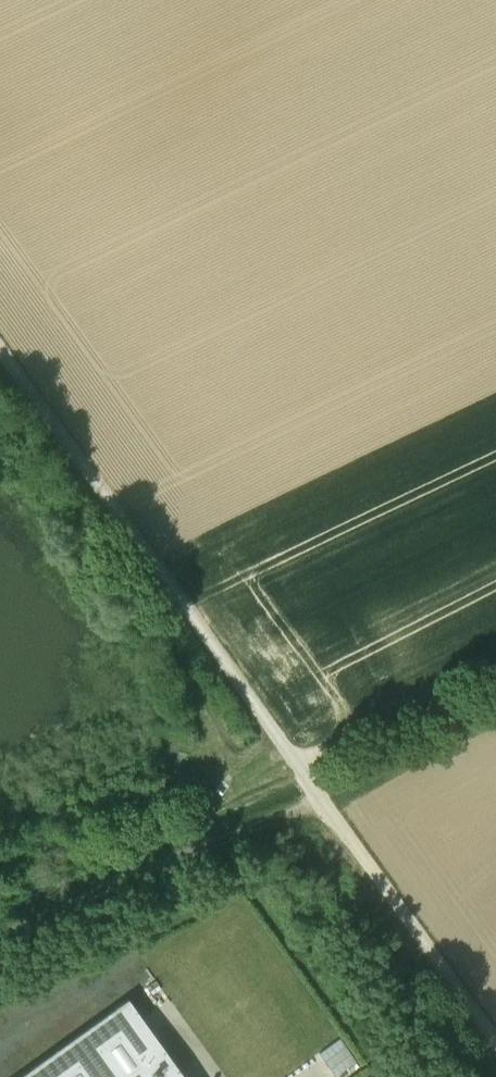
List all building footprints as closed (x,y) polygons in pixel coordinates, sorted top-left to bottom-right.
[(19,1076),(186,1076),(128,998),(19,1076)]
